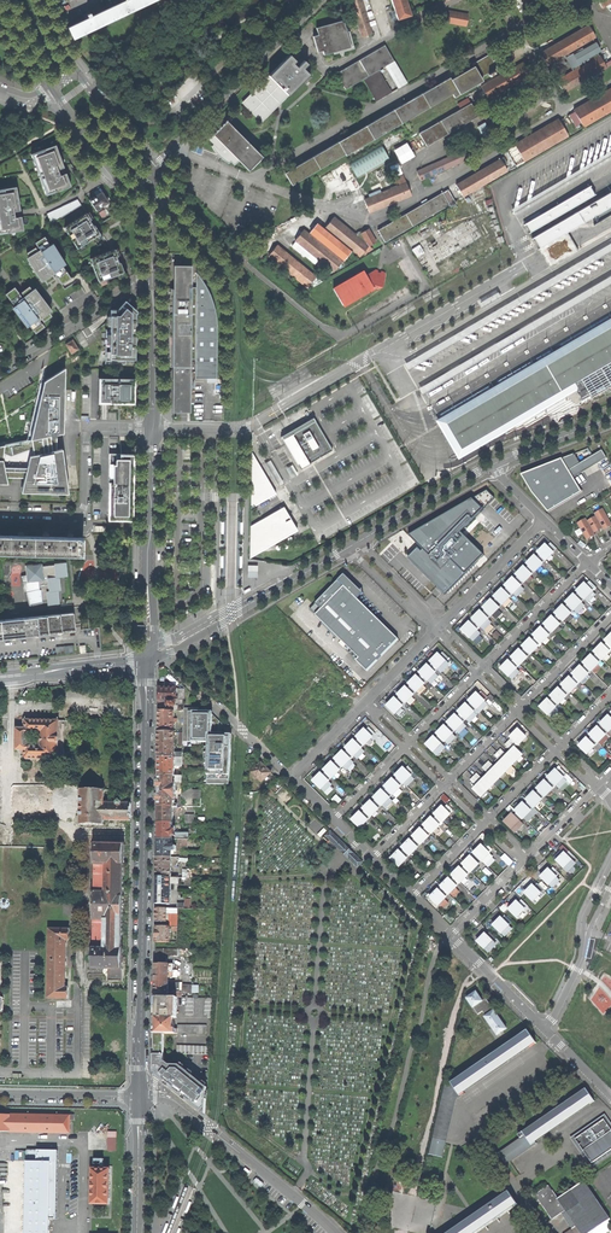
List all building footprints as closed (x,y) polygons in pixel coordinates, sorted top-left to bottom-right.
[(110,21),(148,3),(146,0),(127,0),(105,10),(110,21)] [(360,38),(370,34),(358,0),(347,0),(360,38)] [(395,21),(409,16),(404,0),(388,0),(395,21)] [(73,38),(110,21),(105,10),(91,17),(68,28),(73,38)] [(468,25),(469,12),(449,10),(447,23),(468,25)] [(333,56),(338,55),(342,53),(353,51),(348,34),(345,35),(342,23),(315,30),(317,37),(312,38),(316,54),(322,53),(323,57),(332,54),(333,56)] [(563,56),(592,39),(594,38),(588,26),(540,53),(547,65),(563,56)] [(595,43),(592,39),(563,56),(567,62),(564,64),(567,68),(569,66),(572,73),(600,57),(598,53),(601,51),(596,43),(595,43)] [(362,81),(376,73),(392,64),(383,48),(335,76),(344,91),(362,81)] [(336,144),(343,156),(449,94),(452,99),(481,82),(480,79),(496,70),(488,56),(471,65),(473,68),(466,72),(465,69),(453,76),(454,79),(450,81),(448,79),(336,144)] [(606,69),(600,57),(572,73),(556,82),(563,93),(606,69)] [(299,67),(297,66),(294,62),(290,58),(262,86),(278,102),(280,105),(308,77),(303,71),(299,67)] [(303,63),(299,67),(303,71),(307,67),(303,63)] [(534,74),(530,68),(527,69),(524,64),(480,89),(487,101),(534,74)] [(389,95),(376,73),(362,81),(374,104),(389,95)] [(270,110),(273,107),(278,102),(262,86),(260,88),(258,86),(251,93),(253,96),(243,106),(258,122),(270,110)] [(574,111),(583,127),(610,111),(610,90),(574,111)] [(425,149),(477,119),(470,106),(418,137),(425,149)] [(523,162),(567,137),(562,129),(565,127),(562,121),(559,123),(558,121),(514,146),(523,162)] [(208,140),(214,145),(218,141),(240,163),(248,171),(261,159),(225,123),(208,140)] [(483,140),(490,136),(485,126),(477,130),(483,140)] [(235,167),(240,163),(218,141),(214,145),(212,147),(213,151),(216,155),(219,153),(224,158),(222,160),(225,163),(230,165),(232,164),(235,167)] [(66,172),(62,174),(59,175),(57,169),(64,167),(56,144),(31,153),(46,194),(71,186),(66,172)] [(291,186),(343,156),(336,144),(285,175),(291,186)] [(382,170),(411,158),(407,148),(377,161),(382,170)] [(514,214),(610,157),(610,149),(511,208),(512,209),(514,214)] [(468,160),(465,153),(417,174),(420,182),(468,160)] [(509,172),(505,166),(502,160),(456,188),(463,200),(509,172)] [(527,232),(528,233),(595,194),(595,193),(594,193),(589,186),(591,186),(590,184),(522,224),(523,226),(525,225),(529,231),(527,232)] [(15,217),(12,217),(12,211),(19,210),(16,186),(0,189),(0,233),(22,230),(20,216),(15,217)] [(369,215),(411,198),(406,186),(364,203),(369,215)] [(538,248),(567,231),(596,214),(598,218),(592,222),(593,224),(610,213),(610,189),(531,237),(532,238),(532,237),(536,243),(538,247),(538,248)] [(99,208),(108,202),(102,192),(96,196),(89,200),(96,211),(99,208)] [(452,205),(446,194),(378,234),(384,245),(452,205)] [(46,213),(50,223),(80,204),(77,199),(46,213)] [(119,212),(108,218),(112,225),(121,220),(119,212)] [(86,213),(64,227),(66,231),(76,248),(99,234),(94,225),(92,226),(91,223),(89,220),(90,220),(86,213)] [(107,228),(112,225),(108,218),(103,221),(107,228)] [(359,259),(361,257),(364,253),(368,249),(357,240),(334,221),(325,231),(359,259)] [(342,262),(350,254),(317,226),(309,235),(342,262)] [(549,267),(578,250),(567,231),(538,248),(549,267)] [(342,264),(303,232),(294,243),(333,275),(337,270),(342,264)] [(368,249),(369,249),(376,245),(369,232),(362,236),(362,237),(357,240),(368,249)] [(407,370),(610,250),(610,241),(403,363),(407,370)] [(53,243),(27,258),(42,282),(44,280),(53,275),(55,273),(60,270),(59,269),(64,266),(67,265),(53,243)] [(421,244),(413,248),(417,257),(425,253),(421,244)] [(114,249),(90,258),(91,263),(98,281),(123,272),(119,262),(118,263),(117,259),(116,256),(117,256),(114,249)] [(316,281),(278,249),(267,261),(306,293),(316,281)] [(173,288),(173,299),(177,299),(177,296),(175,296),(175,292),(177,292),(177,273),(192,273),(192,265),(180,265),(174,265),(173,288)] [(72,278),(64,266),(59,269),(60,270),(55,273),(62,284),(72,278)] [(332,289),(341,305),(344,304),(345,305),(349,303),(349,301),(354,298),(355,299),(359,297),(359,296),(365,292),(365,294),(370,292),(368,290),(372,288),(376,289),(382,286),(385,276),(383,273),(381,272),(380,276),(376,275),(377,271),(375,270),(365,276),(363,272),(359,274),(358,273),(354,275),(355,276),(349,279),(349,278),(345,280),(345,282),(340,285),(339,284),(335,286),(335,287),(332,289)] [(191,287),(192,273),(177,273),(177,292),(175,292),(175,296),(177,296),(177,299),(173,299),(172,366),(172,371),(178,371),(178,374),(181,374),(190,374),(191,359),(195,359),(195,378),(216,378),(217,324),(216,318),(215,310),(213,302),(210,294),(206,286),(201,279),(196,272),(195,287),(191,287)] [(421,394),(610,283),(610,274),(417,388),(421,394)] [(56,279),(53,275),(44,280),(47,284),(52,281),(56,279)] [(22,293),(25,296),(33,290),(30,287),(22,293)] [(19,301),(20,302),(24,299),(38,319),(34,322),(35,323),(40,320),(42,318),(50,312),(52,310),(44,299),(36,288),(33,290),(25,296),(19,301)] [(496,290),(477,301),(480,306),(499,295),(496,290)] [(13,308),(27,327),(30,325),(34,322),(38,319),(24,299),(20,302),(13,308)] [(52,316),(50,312),(42,318),(44,321),(52,316)] [(610,367),(610,317),(435,420),(437,422),(439,427),(442,431),(445,436),(447,440),(450,446),(453,450),(456,455),(458,458),(610,367)] [(42,323),(40,320),(35,323),(34,322),(30,325),(34,330),(42,323)] [(44,326),(42,323),(34,330),(36,333),(44,326)] [(72,340),(66,344),(72,353),(77,349),(72,340)] [(115,351),(103,351),(103,357),(100,357),(100,364),(103,364),(103,366),(115,366),(115,351)] [(135,359),(135,352),(123,351),(123,355),(118,354),(118,364),(123,364),(123,366),(135,366),(135,359)] [(66,368),(46,381),(42,396),(32,440),(57,434),(63,433),(66,368)] [(190,412),(190,374),(181,374),(178,374),(178,371),(172,371),(172,412),(190,412)] [(99,378),(99,404),(116,404),(136,404),(136,391),(136,379),(99,378)] [(299,464),(301,468),(332,450),(313,417),(281,436),(297,465),(299,464)] [(34,448),(35,455),(57,450),(57,434),(32,440),(34,448)] [(34,448),(32,440),(12,444),(5,445),(4,453),(11,456),(34,448)] [(22,492),(68,493),(63,449),(57,450),(35,455),(31,456),(28,467),(25,478),(22,492)] [(567,471),(572,479),(606,458),(601,450),(579,463),(567,471)] [(251,508),(276,493),(252,453),(251,508)] [(133,454),(109,454),(108,520),(132,520),(132,511),(133,454)] [(560,459),(567,471),(579,463),(574,455),(560,459)] [(547,512),(580,491),(572,479),(567,471),(560,459),(520,474),(530,492),(547,512)] [(9,484),(7,477),(5,467),(4,460),(0,460),(0,483),(9,484)] [(277,486),(283,483),(270,460),(264,464),(277,486)] [(291,478),(298,474),(292,465),(286,468),(291,478)] [(28,467),(5,467),(7,477),(25,478),(28,467)] [(459,532),(494,498),(486,490),(407,534),(417,546),(405,557),(443,596),(482,555),(459,532)] [(284,508),(283,507),(250,526),(250,558),(297,530),(290,519),(284,508)] [(595,514),(597,517),(604,529),(605,531),(610,528),(610,521),(604,509),(595,514)] [(600,531),(604,529),(597,517),(589,521),(596,534),(600,531)] [(597,536),(596,534),(589,521),(587,519),(578,523),(588,541),(593,538),(597,536)] [(82,556),(82,538),(73,537),(73,535),(70,535),(67,535),(67,537),(48,537),(48,535),(46,535),(43,535),(43,536),(24,536),(24,534),(21,534),(18,534),(18,536),(0,535),(0,553),(82,556)] [(542,549),(538,553),(547,562),(555,553),(546,544),(542,549)] [(531,559),(527,564),(536,572),(544,564),(535,555),(531,559)] [(47,605),(58,604),(58,596),(57,591),(60,590),(59,577),(66,577),(65,563),(54,564),(54,565),(47,566),(42,566),(41,563),(25,565),(26,582),(40,581),(42,603),(47,602),(47,605)] [(248,566),(248,577),(258,577),(258,566),(248,566)] [(520,570),(516,574),(525,584),(533,575),(524,566),(520,570)] [(345,575),(339,581),(345,587),(358,599),(363,594),(354,584),(345,575)] [(509,582),(505,586),(514,595),(515,594),(522,587),(523,586),(514,577),(509,582)] [(316,603),(322,609),(345,587),(339,581),(316,603)] [(577,591),(585,600),(586,599),(594,592),(594,591),(586,582),(580,587),(577,591)] [(322,609),(317,615),(360,658),(357,661),(368,671),(399,640),(374,615),(358,599),(345,587),(322,609)] [(525,590),(522,587),(515,594),(518,597),(525,590)] [(498,593),(494,597),(503,606),(512,597),(503,588),(498,593)] [(597,595),(594,592),(586,599),(590,603),(597,595)] [(566,602),(575,611),(583,603),(575,594),(570,598),(566,602)] [(488,603),(483,608),(492,617),(501,608),(492,599),(488,603)] [(311,609),(317,615),(322,609),(316,603),(311,609)] [(586,606),(583,603),(575,611),(579,614),(586,606)] [(555,614),(564,623),(565,622),(571,615),(573,614),(564,605),(559,609),(555,614)] [(477,615),(472,619),(481,628),(482,628),(490,620),(481,611),(477,615)] [(73,613),(0,620),(0,638),(8,637),(31,635),(51,633),(75,630),(73,613)] [(575,619),(571,615),(565,622),(568,625),(575,619)] [(548,620),(544,625),(553,634),(554,633),(560,627),(562,625),(553,616),(548,620)] [(493,623),(490,620),(482,628),(485,631),(493,623)] [(466,626),(461,630),(470,639),(471,639),(479,631),(470,622),(466,626)] [(537,631),(533,635),(542,644),(544,643),(549,637),(551,636),(542,627),(537,631)] [(563,629),(560,627),(554,633),(557,636),(563,629)] [(493,634),(498,640),(503,636),(497,630),(493,634)] [(482,634),(479,631),(471,639),(474,642),(482,634)] [(527,642),(522,646),(531,655),(533,654),(538,648),(540,647),(531,638),(527,642)] [(603,661),(610,653),(610,651),(603,643),(598,648),(594,652),(603,661)] [(57,654),(74,652),(73,644),(56,646),(57,654)] [(516,653),(511,658),(520,667),(529,658),(520,649),(516,653)] [(434,658),(430,661),(439,670),(448,662),(439,653),(434,658)] [(583,663),(592,672),(601,663),(592,654),(588,658),(583,663)] [(505,665),(501,669),(510,678),(510,677),(518,670),(518,669),(509,660),(505,665)] [(451,665),(448,662),(439,670),(442,673),(451,665)] [(423,669),(419,673),(429,682),(429,681),(437,674),(437,673),(428,664),(423,669)] [(572,674),(581,683),(582,682),(589,675),(590,675),(581,666),(577,670),(572,674)] [(520,673),(518,670),(510,677),(513,680),(520,673)] [(440,676),(437,674),(429,681),(432,684),(440,676)] [(413,680),(409,684),(417,693),(426,684),(417,675),(413,680)] [(591,678),(589,675),(582,682),(584,684),(591,678)] [(562,685),(570,694),(579,686),(570,677),(567,680),(562,685)] [(159,695),(159,709),(173,710),(173,705),(176,705),(176,687),(159,687),(159,695)] [(402,691),(398,695),(407,704),(415,695),(407,687),(402,691)] [(555,692),(551,696),(560,705),(562,703),(565,700),(568,696),(560,688),(555,692)] [(469,701),(478,710),(478,709),(486,702),(486,701),(480,694),(477,692),(473,697),(469,701)] [(482,692),(480,694),(486,701),(489,698),(482,692)] [(392,702),(387,706),(396,715),(405,707),(396,698),(392,702)] [(544,703),(540,707),(549,716),(557,708),(549,699),(544,703)] [(489,705),(486,702),(478,709),(481,712),(489,705)] [(458,712),(467,721),(468,720),(475,713),(476,712),(467,703),(463,707),(458,712)] [(560,712),(557,708),(549,716),(552,719),(560,712)] [(159,721),(159,731),(174,731),(174,722),(177,722),(177,718),(174,718),(174,710),(173,710),(159,709),(159,721)] [(188,740),(195,740),(195,734),(197,734),(197,730),(201,730),(201,726),(204,726),(204,715),(201,715),(201,713),(194,713),(187,713),(187,728),(190,728),(190,733),(188,733),(188,740)] [(478,716),(475,713),(468,720),(471,723),(478,716)] [(206,720),(207,740),(219,740),(223,737),(230,731),(213,714),(206,720)] [(447,723),(456,732),(457,731),(465,724),(465,723),(456,714),(452,718),(447,723)] [(609,733),(610,732),(610,731),(610,717),(609,715),(604,720),(600,724),(609,733)] [(68,721),(17,719),(17,734),(17,750),(25,750),(25,759),(67,760),(67,753),(64,753),(64,748),(69,748),(69,734),(64,734),(64,727),(67,727),(68,721)] [(467,726),(465,724),(457,731),(460,734),(467,726)] [(437,734),(446,743),(446,742),(454,734),(445,725),(441,729),(437,734)] [(594,731),(590,735),(599,744),(601,742),(605,738),(607,735),(598,726),(594,731)] [(356,737),(366,746),(374,737),(368,731),(365,728),(361,733),(356,737)] [(370,728),(368,731),(374,737),(377,734),(370,728)] [(518,745),(519,746),(528,737),(519,728),(514,734),(510,737),(512,739),(518,745)] [(159,744),(158,756),(183,757),(183,752),(175,751),(175,731),(174,731),(159,731),(159,744)] [(197,743),(197,734),(195,734),(195,740),(188,740),(188,743),(197,743)] [(457,737),(454,734),(446,742),(449,745),(457,737)] [(431,740),(426,745),(434,753),(443,745),(435,736),(431,740)] [(583,742),(579,746),(588,755),(589,753),(594,749),(596,746),(588,737),(583,742)] [(350,744),(346,748),(355,757),(363,749),(364,749),(354,739),(350,744)] [(512,739),(509,741),(515,748),(515,747),(518,745),(512,739)] [(506,745),(512,751),(515,748),(509,741),(507,743),(506,745)] [(446,748),(443,745),(434,753),(438,757),(446,748)] [(524,756),(515,747),(515,748),(512,751),(509,753),(518,762),(524,756)] [(366,752),(363,749),(355,757),(358,760),(366,752)] [(500,751),(498,752),(504,758),(508,755),(502,749),(500,751)] [(339,755),(335,759),(344,768),(352,760),(353,760),(344,751),(339,755)] [(495,756),(501,762),(504,758),(498,752),(497,754),(495,756)] [(508,755),(504,758),(513,767),(518,762),(509,753),(508,755)] [(158,768),(158,775),(175,775),(175,766),(180,766),(182,766),(183,757),(158,756),(158,768)] [(501,762),(498,764),(507,773),(513,767),(504,758),(501,762)] [(355,763),(352,760),(344,768),(348,771),(355,763)] [(261,781),(271,771),(266,766),(261,761),(251,771),(261,781)] [(324,770),(333,779),(342,771),(332,761),(328,765),(324,770)] [(488,763),(486,765),(492,771),(495,767),(490,761),(488,763)] [(495,767),(492,771),(501,779),(507,773),(498,764),(495,767)] [(483,768),(489,774),(492,771),(486,765),(485,766),(483,768)] [(409,766),(406,769),(412,775),(415,772),(409,766)] [(395,776),(404,785),(405,784),(413,777),(413,776),(412,775),(406,769),(404,767),(399,772),(395,776)] [(561,768),(559,771),(565,777),(568,775),(561,768)] [(547,778),(557,787),(557,786),(565,779),(566,778),(565,777),(559,771),(556,769),(551,774),(547,778)] [(489,774),(486,776),(495,785),(501,779),(492,771),(489,774)] [(317,777),(313,781),(322,791),(323,790),(331,782),(322,773),(317,777)] [(476,775),(474,777),(480,783),(483,779),(478,774),(476,775)] [(158,792),(158,806),(174,806),(177,806),(178,803),(175,803),(176,775),(175,775),(158,775),(158,792)] [(483,779),(480,783),(489,791),(495,785),(486,776),(483,779)] [(416,780),(413,777),(405,784),(408,787),(416,780)] [(471,781),(476,786),(480,783),(474,777),(472,779),(471,781)] [(384,787),(393,796),(394,795),(400,789),(402,787),(393,778),(388,783),(384,787)] [(568,782),(565,779),(557,786),(560,789),(568,782)] [(536,789),(546,798),(548,796),(553,791),(555,789),(545,780),(541,784),(536,789)] [(334,785),(331,782),(323,790),(326,793),(334,785)] [(474,789),(482,798),(489,791),(480,783),(476,786),(474,789)] [(25,806),(25,814),(76,815),(76,813),(81,813),(80,824),(104,825),(104,819),(109,819),(109,820),(131,821),(131,803),(122,803),(122,802),(120,800),(117,802),(117,803),(105,803),(105,790),(25,789),(25,796),(25,806)] [(378,794),(374,798),(383,807),(383,806),(391,799),(391,798),(382,789),(378,794)] [(403,792),(400,789),(394,795),(397,798),(403,792)] [(201,790),(193,790),(193,799),(201,799),(201,790)] [(530,796),(526,800),(535,809),(536,809),(542,802),(544,801),(534,791),(530,796)] [(253,794),(245,794),(245,800),(246,800),(246,811),(252,811),(253,794)] [(393,801),(391,799),(383,806),(386,809),(393,801)] [(367,804),(363,809),(372,818),(380,809),(371,800),(367,804)] [(515,811),(524,820),(533,812),(524,802),(519,807),(515,811)] [(545,805),(542,802),(536,809),(539,812),(545,805)] [(448,805),(445,808),(451,814),(454,811),(448,805)] [(157,812),(157,822),(173,822),(174,806),(158,806),(157,812)] [(434,814),(443,824),(446,821),(450,818),(452,815),(451,814),(445,808),(443,806),(438,810),(434,814)] [(356,816),(352,820),(361,829),(370,821),(360,811),(356,816)] [(508,818),(504,822),(512,830),(521,821),(513,813),(508,818)] [(194,814),(186,814),(185,822),(194,822),(194,814)] [(423,825),(432,834),(435,832),(439,828),(441,825),(432,816),(428,821),(423,825)] [(525,825),(521,821),(512,830),(516,834),(525,825)] [(157,830),(157,838),(173,839),(181,839),(196,839),(196,831),(192,831),(192,835),(188,835),(188,831),(176,831),(176,829),(173,829),(173,822),(157,822),(157,830)] [(125,824),(120,824),(119,841),(117,841),(117,844),(95,844),(95,850),(93,852),(93,854),(93,856),(95,857),(95,864),(94,865),(94,891),(94,892),(93,906),(93,920),(93,948),(93,955),(92,956),(91,958),(92,960),(93,961),(93,969),(114,969),(114,975),(122,976),(123,949),(122,949),(123,865),(124,865),(125,824)] [(417,833),(413,837),(422,846),(424,844),(428,839),(431,837),(421,828),(417,833)] [(359,868),(363,863),(351,850),(349,849),(332,832),(327,836),(346,855),(359,868)] [(157,848),(157,856),(172,857),(172,851),(176,851),(176,845),(173,845),(173,839),(157,838),(157,848)] [(406,843),(402,847),(411,856),(419,848),(411,839),(406,843)] [(473,853),(483,862),(491,854),(491,853),(484,847),(482,844),(478,849),(473,853)] [(487,844),(484,847),(491,853),(493,850),(487,844)] [(396,854),(391,859),(400,868),(409,859),(400,850),(396,854)] [(570,851),(567,854),(574,860),(576,858),(570,851)] [(560,857),(556,861),(565,869),(574,860),(567,854),(565,852),(560,857)] [(494,857),(491,854),(483,862),(487,865),(494,857)] [(157,865),(157,876),(171,876),(172,857),(157,856),(157,865)] [(467,860),(463,864),(472,874),(474,872),(478,868),(481,865),(471,856),(467,860)] [(577,864),(574,860),(565,869),(568,873),(577,864)] [(456,871),(452,875),(461,885),(470,876),(460,866),(456,871)] [(544,873),(540,877),(550,886),(558,878),(557,877),(551,870),(549,868),(544,873)] [(554,868),(551,870),(557,877),(560,874),(554,868)] [(156,903),(170,903),(170,883),(179,883),(179,876),(171,876),(157,876),(156,891),(156,903)] [(445,882),(441,886),(450,896),(451,894),(457,889),(459,887),(450,877),(445,882)] [(561,881),(558,878),(550,886),(553,888),(561,881)] [(524,893),(534,903),(536,901),(540,897),(543,894),(542,893),(535,886),(533,884),(528,889),(524,893)] [(538,884),(535,886),(542,893),(545,890),(538,884)] [(435,893),(430,897),(439,907),(441,905),(446,900),(448,898),(439,889),(435,893)] [(461,892),(457,889),(451,894),(455,898),(461,892)] [(450,903),(446,900),(441,905),(444,908),(450,903)] [(513,905),(508,910),(518,918),(524,912),(526,909),(519,903),(517,900),(513,905)] [(522,900),(519,903),(526,909),(528,906),(522,900)] [(156,921),(166,921),(167,907),(156,907),(156,914),(156,921)] [(170,921),(170,926),(173,926),(186,926),(187,908),(184,908),(178,908),(169,907),(169,912),(170,912),(170,921)] [(506,916),(503,919),(510,925),(513,922),(506,916)] [(497,922),(493,926),(502,935),(503,934),(510,927),(511,926),(510,925),(503,919),(502,917),(497,922)] [(158,942),(169,942),(170,926),(156,925),(156,934),(155,942),(158,942)] [(177,930),(177,943),(186,943),(186,926),(173,926),(172,930),(177,930)] [(513,929),(510,927),(503,934),(505,937),(513,929)] [(68,987),(65,987),(65,983),(66,940),(69,940),(69,929),(50,929),(49,951),(48,997),(67,998),(68,987)] [(491,932),(488,935),(495,941),(497,938),(491,932)] [(481,938),(477,942),(486,950),(495,941),(488,935),(486,933),(481,938)] [(498,945),(495,941),(486,950),(489,954),(498,945)] [(155,956),(177,956),(177,954),(176,954),(176,948),(156,948),(155,956)] [(155,993),(168,993),(168,977),(178,977),(178,970),(173,970),(173,963),(155,963),(155,978),(155,993)] [(176,981),(175,991),(181,991),(182,987),(184,987),(184,990),(191,990),(191,987),(192,987),(192,982),(192,981),(182,981),(182,982),(179,982),(179,981),(176,981)] [(473,1007),(482,1000),(479,996),(475,991),(466,997),(473,1007)] [(155,1007),(154,1017),(175,1017),(177,1017),(177,996),(175,996),(171,996),(155,996),(155,1007)] [(194,997),(185,997),(185,1014),(193,1014),(194,997)] [(214,997),(206,997),(204,1014),(207,1014),(207,1017),(212,1017),(214,997)] [(484,1016),(497,1034),(506,1028),(504,1024),(497,1014),(494,1009),(484,1016)] [(154,1025),(154,1032),(167,1032),(169,1032),(174,1032),(207,1033),(207,1024),(178,1024),(177,1027),(174,1027),(175,1017),(154,1017),(154,1025)] [(429,1154),(442,1157),(445,1144),(446,1142),(456,1099),(465,1093),(463,1090),(535,1041),(531,1036),(527,1030),(452,1082),(445,1081),(429,1154)] [(154,1051),(166,1051),(166,1046),(169,1046),(169,1041),(166,1041),(167,1032),(154,1032),(154,1045),(154,1051)] [(177,1044),(177,1053),(210,1054),(210,1045),(177,1044)] [(450,1061),(458,1063),(462,1047),(454,1045),(450,1061)] [(165,1080),(172,1081),(173,1053),(166,1053),(165,1080)] [(498,1152),(506,1164),(537,1142),(535,1139),(594,1099),(586,1088),(518,1134),(520,1137),(498,1152)] [(69,1132),(69,1115),(0,1114),(0,1132),(69,1132)] [(592,1161),(610,1147),(610,1128),(603,1117),(601,1119),(599,1117),(596,1120),(597,1121),(581,1133),(580,1131),(576,1134),(577,1135),(575,1137),(592,1161)] [(109,1151),(117,1150),(117,1130),(108,1131),(109,1151)] [(54,1156),(28,1155),(26,1232),(53,1232),(54,1156)] [(109,1168),(91,1168),(91,1203),(109,1203),(109,1168)] [(610,1219),(584,1180),(557,1198),(548,1185),(535,1194),(538,1199),(540,1198),(543,1201),(541,1203),(548,1214),(551,1213),(554,1217),(564,1211),(575,1226),(565,1232),(589,1232),(610,1219)] [(516,1202),(508,1191),(447,1232),(472,1232),(516,1202)]
